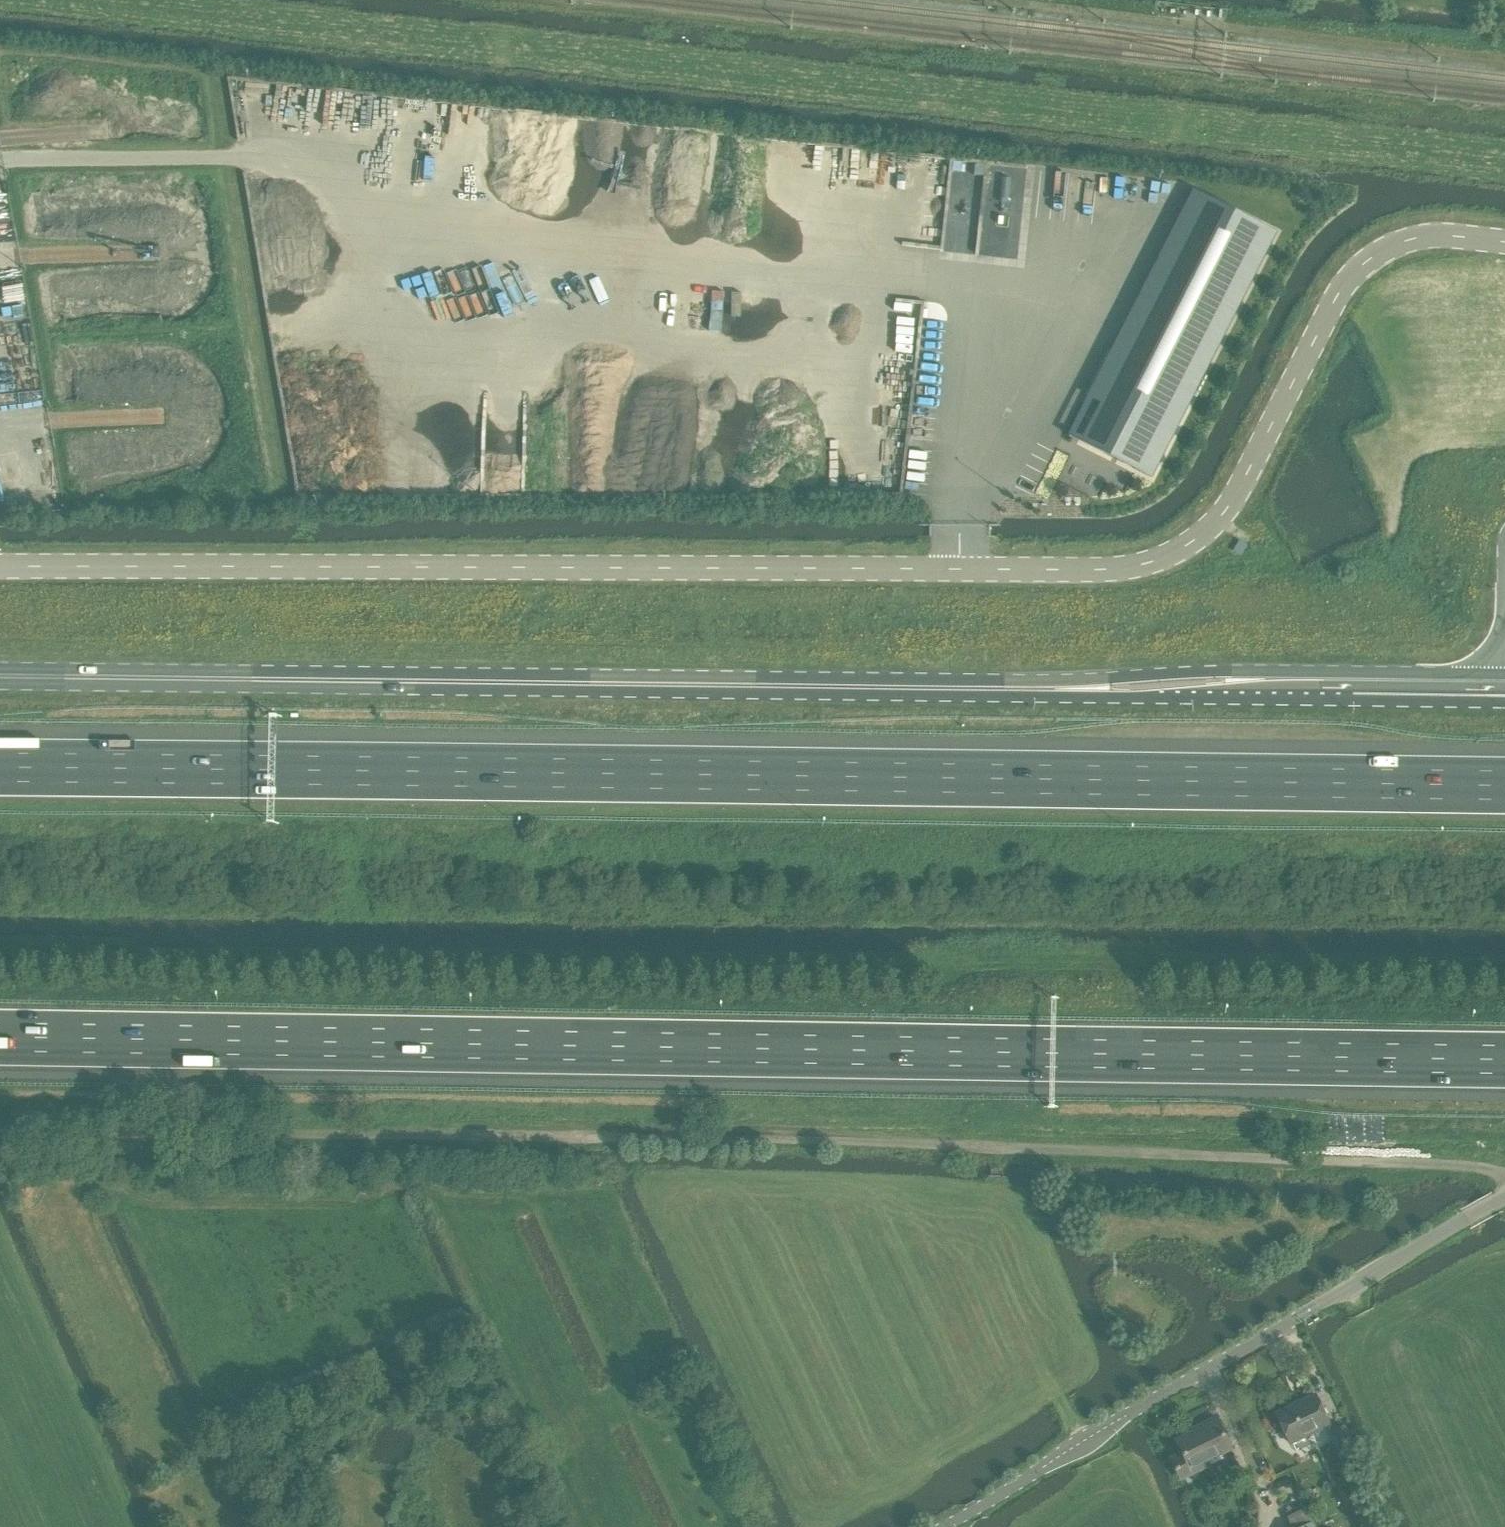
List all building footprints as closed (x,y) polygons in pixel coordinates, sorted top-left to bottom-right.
[(1102,401),(1081,442),(1151,478),(1276,232),(1206,197),(1194,190),(1192,193),(1205,199),(1123,359),(1111,353),(1089,395),(1102,401)] [(1291,1444),(1330,1425),(1316,1395),(1277,1414),(1291,1444)] [(1184,1454),(1173,1459),(1172,1462),(1180,1479),(1183,1480),(1209,1468),(1206,1462),(1232,1449),(1217,1419),(1202,1426),(1203,1428),(1177,1441),(1184,1454)] [(1342,1459),(1357,1452),(1345,1427),(1330,1434),(1342,1459)] [(1306,1509),(1287,1518),(1291,1526),(1315,1526),(1306,1509)]
